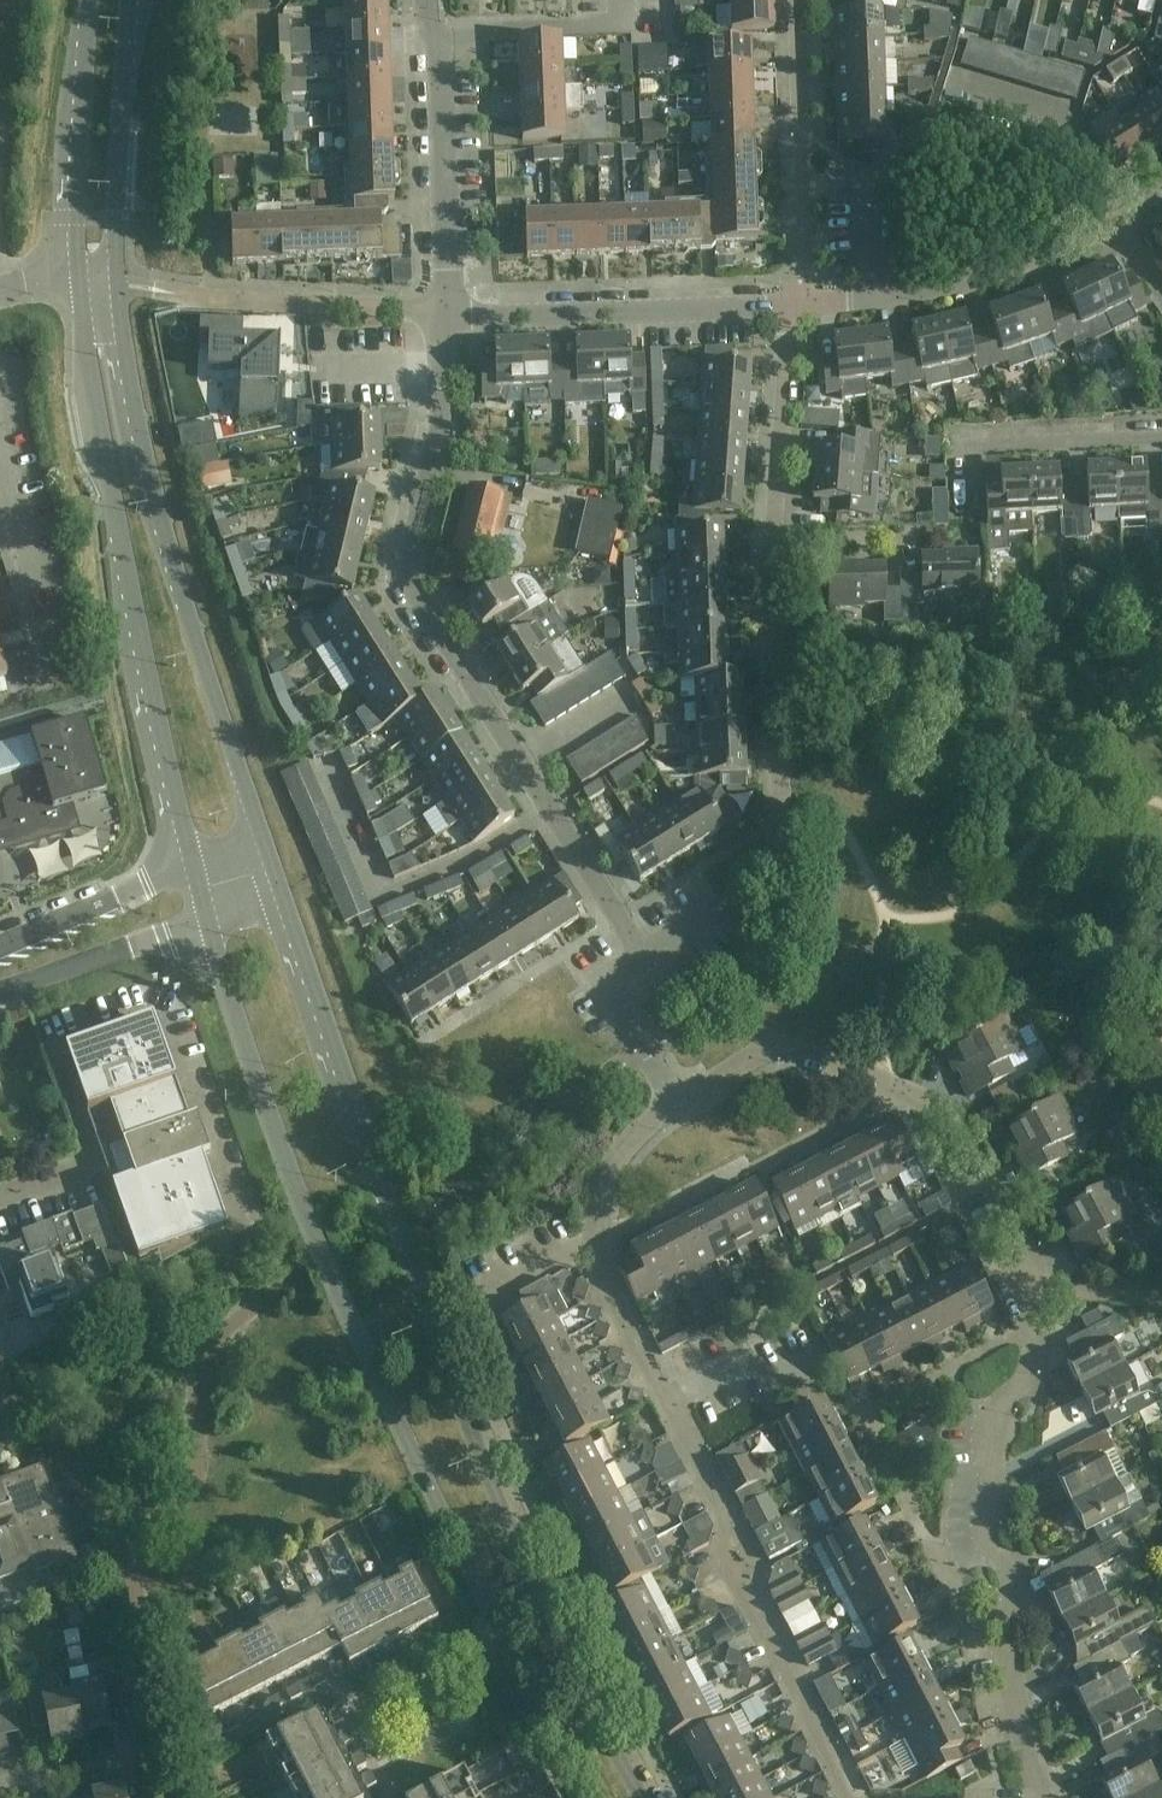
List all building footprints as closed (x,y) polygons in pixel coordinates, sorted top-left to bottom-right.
[(730,8),(773,7),(773,0),(730,0),(730,8)] [(946,9),(959,11),(961,0),(948,0),(946,9)] [(1137,15),(1151,18),(1156,0),(1140,0),(1137,15)] [(269,3),(255,4),(256,14),(270,13),(269,3)] [(256,14),(255,4),(241,4),(242,14),(256,14)] [(344,6),(345,31),(388,29),(387,4),(344,6)] [(773,7),(730,8),(731,33),(774,31),(773,7)] [(833,13),(834,39),(882,38),(881,11),(833,13)] [(999,13),(997,24),(1009,27),(1012,16),(999,13)] [(289,19),(279,19),(280,33),(289,33),(289,19)] [(1009,27),(997,24),(993,38),(1006,41),(1009,27)] [(345,31),(346,55),(389,54),(388,29),(345,31)] [(937,42),(936,29),(924,30),(924,43),(937,42)] [(950,29),(936,29),(937,42),(950,42),(950,29)] [(1049,29),(1046,40),(1059,43),(1062,32),(1049,29)] [(1102,30),(1099,42),(1112,45),(1115,32),(1102,30)] [(290,47),(289,33),(280,33),(280,47),(290,47)] [(834,39),(835,65),(883,64),(882,38),(834,39)] [(518,41),(519,66),(562,64),(561,39),(518,41)] [(961,67),(975,71),(984,44),(969,39),(961,67)] [(1059,43),(1046,40),(1043,54),(1056,57),(1059,43)] [(1112,45),(1099,42),(1096,55),(1109,58),(1112,45)] [(707,46),(708,71),(751,69),(750,44),(707,46)] [(975,71),(989,76),(998,48),(984,44),(975,71)] [(620,48),(621,62),(632,62),(631,48),(620,48)] [(989,76),(1004,80),(1012,53),(998,48),(989,76)] [(1138,52),(1116,66),(1124,78),(1146,65),(1138,52)] [(1004,80),(1018,85),(1027,57),(1012,53),(1004,80)] [(346,55),(347,80),(390,79),(389,54),(346,55)] [(1018,85),(1032,89),(1041,61),(1027,57),(1018,85)] [(1032,89),(1047,94),(1055,66),(1041,61),(1032,89)] [(633,77),(632,62),(621,62),(621,77),(633,77)] [(519,66),(520,91),(563,89),(562,64),(519,66)] [(835,65),(836,92),(884,90),(883,64),(835,65)] [(1047,94),(1061,98),(1070,70),(1055,66),(1047,94)] [(1124,78),(1116,66),(1106,72),(1114,85),(1124,78)] [(291,68),(281,68),(282,82),(291,82),(291,68)] [(708,71),(709,95),(752,94),(751,69),(708,71)] [(1070,70),(1061,98),(1076,103),(1084,75),(1070,70)] [(656,87),(678,87),(678,74),(656,74),(656,87)] [(347,80),(348,105),(391,103),(390,79),(347,80)] [(291,83),(291,82),(282,82),(282,96),(300,96),(299,92),(307,92),(307,83),(291,83)] [(921,95),(920,82),(907,82),(908,95),(921,95)] [(933,82),(920,82),(921,95),(934,95),(933,82)] [(520,91),(521,116),(564,114),(563,89),(520,91)] [(836,92),(837,118),(885,116),(884,90),(836,92)] [(709,95),(710,120),(753,119),(752,94),(709,95)] [(622,97),(623,112),(634,111),(633,97),(622,97)] [(1115,112),(1143,158),(1161,146),(1161,138),(1145,111),(1137,98),(1115,112)] [(1145,111),(1161,138),(1161,100),(1145,111)] [(348,105),(349,130),(392,128),(391,103),(348,105)] [(639,107),(640,122),(651,122),(651,107),(639,107)] [(634,126),(634,111),(623,112),(623,126),(634,126)] [(1143,158),(1115,112),(1091,127),(1119,173),(1143,158)] [(564,114),(521,116),(522,141),(565,139),(564,114)] [(885,116),(837,118),(838,144),(886,143),(885,116)] [(293,117),(283,118),(284,132),(293,131),(293,117)] [(710,120),(711,145),(754,144),(753,119),(710,120)] [(349,130),(350,154),(392,153),(392,128),(349,130)] [(294,145),(293,131),(284,132),(284,146),(294,145)] [(711,145),(712,170),(755,168),(754,144),(711,145)] [(614,160),(614,149),(599,149),(600,161),(614,160)] [(549,163),(548,151),(534,152),(534,163),(549,163)] [(548,151),(549,163),(563,162),(563,151),(548,151)] [(893,176),(906,180),(914,155),(901,151),(893,176)] [(350,154),(351,179),(393,178),(392,153),(350,154)] [(712,170),(713,195),(755,193),(755,168),(712,170)] [(569,187),(584,186),(582,170),(567,171),(569,187)] [(565,172),(544,171),(544,189),(564,190),(565,172)] [(693,175),(678,175),(679,187),(693,186),(693,175)] [(393,178),(351,179),(352,204),(394,203),(393,178)] [(713,195),(714,220),(756,218),(755,193),(713,195)] [(699,210),(674,211),(675,254),(700,253),(699,210)] [(674,211),(649,212),(651,255),(675,254),(674,211)] [(649,212),(624,213),(626,255),(651,255),(649,212)] [(624,213),(599,214),(601,256),(626,255),(624,213)] [(575,214),(550,215),(551,258),(576,257),(575,214)] [(599,214),(575,214),(576,257),(601,256),(599,214)] [(551,258),(550,215),(525,216),(526,259),(551,258)] [(400,228),(381,229),(380,218),(355,219),(357,261),(402,260),(400,228)] [(756,218),(714,220),(715,244),(757,243),(756,218)] [(331,219),(306,220),(307,263),(332,262),(331,219)] [(355,219),(331,219),(332,262),(357,261),(355,219)] [(306,220),(281,221),(282,264),(307,263),(306,220)] [(281,221),(256,222),(257,265),(282,264),(281,221)] [(257,265),(256,222),(231,223),(233,266),(257,265)] [(1152,237),(1161,251),(1161,230),(1152,237)] [(1110,264),(1087,275),(1114,334),(1137,323),(1133,314),(1146,308),(1133,281),(1121,286),(1110,264)] [(1072,309),(1060,314),(1071,342),(1076,351),(1114,334),(1087,275),(1062,287),(1072,309)] [(1038,295),(1014,304),(1028,347),(1033,360),(1053,353),(1056,349),(1071,342),(1060,314),(1047,319),(1038,295)] [(996,336),(983,339),(991,369),(1007,364),(1010,371),(1034,363),(1033,360),(1028,347),(1014,304),(988,313),(996,336)] [(964,318),(938,324),(952,385),(977,379),(975,373),(991,369),(983,339),(969,343),(964,318)] [(917,354),(903,356),(909,386),(925,384),(927,390),(952,385),(938,324),(911,330),(917,354)] [(887,333),(860,336),(866,382),(891,379),(892,389),(909,386),(903,356),(890,359),(887,333)] [(868,398),(860,336),(834,340),(837,364),(823,366),(826,396),(841,394),(842,402),(868,398)] [(281,339),(209,337),(208,364),(208,370),(210,370),(241,372),(239,420),(278,411),(281,339)] [(629,340),(602,341),(604,387),(603,387),(604,399),(624,398),(623,395),(632,395),(633,415),(646,414),(644,364),(630,365),(629,340)] [(604,387),(602,341),(576,342),(576,366),(563,367),(564,398),(579,397),(578,388),(603,387),(604,387)] [(548,343),(522,344),(523,390),(524,390),(549,389),(549,398),(564,398),(563,367),(549,367),(548,343)] [(523,390),(522,344),(495,345),(496,370),(481,370),(483,401),(500,400),(506,406),(524,405),(524,390),(523,390)] [(703,389),(749,392),(751,367),(734,366),(735,348),(705,350),(703,389)] [(660,351),(651,351),(651,370),(652,381),(661,381),(661,370),(660,351)] [(703,389),(701,413),(747,417),(749,392),(703,389)] [(652,391),(653,410),(662,409),(662,390),(652,391)] [(1128,400),(1136,416),(1155,415),(1144,392),(1128,400)] [(299,403),(298,429),(311,426),(311,424),(314,424),(314,410),(314,409),(313,409),(313,404),(299,403)] [(370,408),(314,410),(314,424),(311,424),(311,426),(312,448),(321,448),(384,446),(384,438),(379,439),(378,421),(370,421),(370,408)] [(662,409),(653,410),(653,429),(663,428),(662,409)] [(701,413),(700,438),(745,441),(747,417),(701,413)] [(805,413),(804,427),(820,428),(821,414),(805,413)] [(181,430),(178,431),(182,452),(187,451),(217,445),(212,424),(181,430)] [(814,474),(877,478),(881,437),(842,435),(841,449),(816,447),(814,474)] [(700,438),(699,463),(743,466),(745,441),(700,438)] [(653,440),(652,459),(661,460),(663,441),(653,440)] [(384,454),(384,446),(321,448),(322,472),(319,483),(329,486),(329,485),(353,491),(357,473),(380,472),(379,454),(384,454)] [(204,448),(192,450),(195,469),(207,467),(204,448)] [(224,455),(224,480),(249,479),(249,454),(224,455)] [(661,460),(652,459),(650,478),(660,479),(661,460)] [(699,463),(697,487),(741,490),(743,466),(699,463)] [(1116,467),(1118,521),(1147,519),(1148,534),(1151,538),(1161,537),(1161,526),(1159,475),(1146,476),(1145,466),(1116,467)] [(1087,479),(1073,480),(1076,541),(1088,541),(1091,538),(1091,522),(1118,521),(1116,467),(1086,469),(1087,479)] [(218,468),(196,472),(199,489),(221,485),(218,468)] [(944,481),(944,470),(930,471),(930,481),(944,481)] [(1058,470),(1029,472),(1032,525),(1061,524),(1061,539),(1065,542),(1076,541),(1073,480),(1059,480),(1058,470)] [(1032,525),(1029,472),(1000,473),(1000,483),(986,484),(989,554),(1009,553),(1008,536),(1032,535),(1031,525),(1032,525)] [(877,478),(814,474),(812,500),(837,502),(836,516),(866,518),(867,503),(875,498),(877,478)] [(329,485),(329,486),(323,509),(369,520),(375,496),(353,491),(329,485)] [(741,490),(697,487),(696,512),(680,510),(679,521),(710,522),(711,513),(740,516),(741,490)] [(456,549),(479,555),(487,557),(487,556),(509,562),(515,558),(518,548),(513,541),(500,538),(504,521),(497,519),(502,498),(471,490),(456,549)] [(209,505),(216,524),(225,520),(218,502),(209,505)] [(622,509),(588,502),(576,554),(611,562),(615,542),(622,509)] [(323,509),(318,533),(363,544),(369,520),(323,509)] [(225,520),(216,524),(222,541),(231,538),(225,520)] [(675,531),(676,557),(723,555),(722,530),(710,530),(710,522),(679,521),(675,521),(675,531)] [(301,555),(312,557),(358,568),(363,544),(318,533),(306,531),(301,555)] [(622,543),(623,553),(642,552),(641,542),(622,543)] [(225,552),(232,570),(241,567),(234,549),(225,552)] [(900,571),(900,590),(901,590),(901,605),(902,605),(924,605),(923,595),(944,595),(944,598),(978,598),(977,552),(944,553),(944,556),(921,557),(922,571),(900,571)] [(676,557),(677,581),(724,579),(723,555),(676,557)] [(358,568),(312,557),(306,582),(352,593),(358,568)] [(623,564),(624,583),(634,582),(633,563),(623,564)] [(901,590),(900,590),(885,591),(885,567),(862,567),(862,563),(828,564),(829,610),(863,609),(863,606),(884,605),(884,625),(902,624),(902,605),(901,605),(901,590)] [(241,567),(232,570),(242,601),(251,598),(241,567)] [(501,616),(508,627),(537,609),(548,603),(536,585),(533,580),(527,577),(522,577),(518,578),(515,579),(509,583),(508,581),(468,606),(482,628),(501,616)] [(666,606),(678,605),(725,604),(724,579),(677,581),(665,582),(666,606)] [(634,582),(624,583),(625,602),(634,602),(634,582)] [(318,622),(331,644),(370,619),(357,597),(318,622)] [(496,650),(509,671),(564,637),(565,638),(568,636),(548,603),(537,609),(508,627),(515,638),(496,650)] [(678,617),(679,630),(725,629),(725,604),(678,605),(666,606),(664,606),(664,617),(678,617)] [(625,613),(626,632),(635,632),(635,613),(625,613)] [(331,644),(344,664),(384,639),(370,619),(331,644)] [(679,630),(679,655),(726,653),(725,629),(679,630)] [(647,631),(635,632),(626,632),(626,651),(636,651),(636,646),(648,645),(647,631)] [(565,683),(576,675),(584,670),(565,638),(564,637),(509,671),(523,693),(542,681),(549,692),(553,690),(565,683)] [(344,664),(357,685),(397,660),(384,639),(344,664)] [(277,653),(265,661),(276,677),(278,675),(288,669),(277,653)] [(680,680),(695,680),(695,679),(727,678),(727,677),(726,653),(679,655),(665,655),(665,665),(680,664),(680,680)] [(611,654),(599,661),(614,686),(626,678),(611,654)] [(627,661),(637,678),(646,673),(635,656),(627,661)] [(357,685),(370,706),(410,681),(397,660),(357,685)] [(599,661),(588,668),(602,693),(614,686),(599,661)] [(588,668),(584,670),(576,675),(591,700),(602,693),(588,668)] [(663,669),(647,677),(665,708),(680,700),(663,669)] [(576,675),(565,683),(580,707),(591,700),(576,675)] [(279,676),(270,679),(276,697),(285,694),(279,676)] [(695,679),(695,680),(696,703),(743,702),(742,677),(727,677),(727,678),(695,679)] [(370,736),(395,720),(395,719),(423,702),(423,701),(410,681),(357,714),(370,736)] [(631,687),(641,703),(650,698),(640,682),(631,687)] [(565,683),(553,690),(568,714),(580,707),(565,683)] [(553,690),(549,692),(542,697),(557,721),(568,714),(553,690)] [(395,719),(395,720),(408,740),(448,715),(435,693),(423,701),(423,702),(395,719)] [(557,721),(542,697),(530,705),(545,729),(557,721)] [(650,698),(641,703),(652,719),(660,714),(650,698)] [(696,703),(697,728),(743,726),(743,702),(696,703)] [(282,710),(292,726),(300,721),(290,705),(282,710)] [(408,740),(421,761),(461,735),(448,715),(408,740)] [(636,718),(624,725),(639,750),(648,744),(636,718)] [(11,837),(11,840),(12,839),(15,849),(70,833),(63,809),(73,806),(98,799),(107,796),(85,721),(76,724),(32,737),(0,746),(0,840),(11,837)] [(300,721),(292,726),(302,742),(310,737),(300,721)] [(624,725),(612,732),(627,757),(639,750),(624,725)] [(697,728),(697,752),(744,751),(743,726),(697,728)] [(655,729),(655,748),(665,748),(664,728),(655,729)] [(612,732),(601,740),(616,764),(627,757),(612,732)] [(421,761),(435,782),(474,756),(461,735),(421,761)] [(305,747),(314,761),(333,755),(322,737),(305,747)] [(601,740),(589,747),(605,771),(616,764),(601,740)] [(589,747),(578,754),(593,778),(605,771),(589,747)] [(349,750),(340,753),(347,771),(356,767),(349,750)] [(746,788),(744,751),(697,752),(698,778),(720,777),(720,789),(746,788)] [(593,778),(578,754),(566,762),(581,786),(593,778)] [(435,782),(448,802),(487,777),(474,756),(435,782)] [(641,757),(625,767),(630,775),(646,765),(641,757)] [(375,781),(391,774),(384,759),(368,766),(375,781)] [(313,776),(308,764),(281,775),(287,788),(313,776)] [(630,775),(625,767),(609,777),(614,785),(630,775)] [(318,789),(313,776),(287,788),(292,800),(318,789)] [(352,781),(359,799),(368,795),(361,777),(352,781)] [(438,813),(449,830),(461,823),(500,797),(487,777),(448,802),(438,808),(438,813)] [(720,789),(720,777),(698,778),(699,790),(677,804),(706,849),(712,846),(708,840),(724,830),(706,802),(720,789)] [(604,791),(599,783),(583,793),(588,801),(604,791)] [(324,801),(318,789),(292,800),(297,813),(324,801)] [(368,795),(359,799),(367,817),(376,813),(368,795)] [(500,797),(461,823),(474,844),(514,819),(500,797)] [(297,813),(302,825),(329,813),(324,801),(297,813)] [(677,804),(656,817),(681,857),(696,847),(700,853),(706,849),(677,804)] [(371,826),(379,844),(387,840),(414,823),(404,807),(380,822),(371,826)] [(302,825),(308,837),(334,826),(329,813),(302,825)] [(656,817),(636,830),(661,870),(681,857),(656,817)] [(308,837),(313,850),(340,838),(334,826),(308,837)] [(661,870),(636,830),(614,843),(604,827),(594,833),(616,868),(626,862),(639,883),(661,870)] [(313,850),(318,862),(345,851),(340,838),(313,850)] [(395,858),(387,840),(379,844),(386,862),(395,858)] [(527,840),(525,841),(510,850),(515,858),(532,848),(527,840)] [(318,862),(324,875),(350,863),(345,851),(318,862)] [(501,855),(485,865),(496,883),(512,873),(501,855)] [(389,870),(390,872),(394,880),(421,869),(412,857),(389,870)] [(324,875),(329,887),(355,875),(350,863),(324,875)] [(496,883),(485,865),(468,875),(481,896),(497,885),(496,883)] [(329,887),(334,899),(361,888),(355,875),(329,887)] [(564,875),(532,895),(557,935),(578,921),(572,911),(582,904),(564,875)] [(459,879),(441,886),(445,895),(463,888),(459,879)] [(445,895),(441,886),(424,893),(427,902),(445,895)] [(366,900),(361,888),(334,899),(339,912),(366,900)] [(532,895),(511,908),(536,948),(557,935),(532,895)] [(413,898),(395,905),(399,914),(416,907),(413,898)] [(371,913),(366,900),(339,912),(345,924),(357,919),(371,913)] [(399,914),(395,905),(377,912),(381,921),(386,931),(404,923),(399,914)] [(511,908),(490,921),(515,961),(536,948),(511,908)] [(357,919),(362,930),(376,924),(371,913),(357,919)] [(490,921),(470,934),(495,974),(515,961),(490,921)] [(470,934),(449,947),(474,987),(495,974),(470,934)] [(449,947),(428,960),(453,1000),(474,987),(449,947)] [(428,960),(407,973),(432,1013),(453,1000),(428,960)] [(432,1013),(407,973),(386,987),(411,1027),(432,1013)] [(1005,1017),(995,1022),(973,1033),(975,1036),(944,1052),(961,1085),(969,1098),(992,1086),(1012,1075),(1005,1061),(1024,1051),(1005,1017)] [(153,1021),(65,1053),(87,1116),(96,1112),(110,1107),(123,1144),(123,1146),(110,1151),(122,1184),(113,1187),(139,1259),(227,1228),(201,1157),(210,1154),(197,1118),(187,1121),(175,1086),(175,1085),(153,1021)] [(1060,1099),(1049,1105),(1028,1116),(1029,1118),(1009,1129),(1026,1163),(1040,1155),(1047,1169),(1067,1158),(1059,1143),(1078,1133),(1060,1099)] [(881,1123),(872,1128),(898,1179),(919,1168),(897,1124),(885,1131),(881,1123)] [(866,1140),(855,1146),(878,1190),(898,1179),(872,1128),(862,1133),(866,1140)] [(840,1145),(831,1150),(857,1200),(878,1190),(855,1146),(844,1152),(840,1145)] [(814,1167),(836,1211),(839,1217),(860,1206),(857,1200),(831,1150),(821,1155),(825,1162),(814,1167)] [(799,1166),(790,1171),(816,1222),(836,1211),(814,1167),(803,1173),(799,1166)] [(816,1222),(790,1171),(780,1176),(784,1183),(772,1189),(795,1233),(816,1222)] [(1115,1181),(1104,1187),(1083,1199),(1084,1201),(1063,1212),(1081,1245),(1094,1238),(1101,1251),(1122,1240),(1115,1227),(1134,1217),(1115,1181)] [(740,1186),(730,1191),(757,1242),(778,1231),(756,1187),(744,1193),(740,1186)] [(725,1203),(714,1209),(736,1253),(757,1242),(730,1191),(721,1196),(725,1203)] [(922,1211),(926,1220),(942,1211),(937,1203),(922,1211)] [(29,1240),(5,1249),(7,1254),(0,1257),(0,1269),(8,1292),(20,1288),(32,1320),(54,1312),(53,1308),(69,1302),(59,1274),(61,1273),(53,1252),(61,1249),(63,1254),(93,1243),(96,1253),(101,1251),(110,1275),(127,1269),(117,1245),(103,1207),(73,1218),(72,1216),(27,1232),(29,1240)] [(699,1207),(689,1212),(716,1263),(736,1253),(714,1209),(702,1214),(699,1207)] [(684,1224),(672,1230),(695,1273),(716,1263),(689,1212),(680,1217),(684,1224)] [(916,1225),(911,1216),(895,1225),(900,1233),(916,1225)] [(930,1228),(935,1237),(951,1228),(946,1220),(930,1228)] [(900,1233),(895,1225),(880,1233),(884,1241),(900,1233)] [(658,1229),(648,1233),(674,1284),(695,1273),(672,1230),(661,1236),(658,1229)] [(630,1252),(635,1261),(618,1270),(636,1304),(674,1284),(648,1233),(639,1238),(642,1246),(630,1252)] [(925,1242),(920,1233),(904,1242),(909,1250),(925,1242)] [(875,1246),(870,1238),(854,1246),(859,1254),(875,1246)] [(909,1250),(904,1242),(889,1250),(893,1258),(909,1250)] [(859,1254),(854,1246),(839,1254),(843,1262),(859,1254)] [(879,1255),(863,1263),(868,1271),(883,1263),(879,1255)] [(812,1268),(817,1276),(833,1268),(828,1259),(812,1268)] [(868,1271),(863,1263),(848,1271),(852,1280),(868,1271)] [(970,1266),(949,1277),(975,1327),(984,1323),(981,1315),(993,1309),(970,1266)] [(785,1282),(789,1291),(805,1282),(800,1274),(785,1282)] [(838,1276),(822,1284),(827,1293),(842,1285),(838,1276)] [(975,1327),(949,1277),(928,1287),(951,1331),(962,1325),(965,1332),(975,1327)] [(500,1337),(505,1346),(556,1320),(544,1299),(555,1293),(548,1280),(518,1296),(525,1309),(501,1321),(507,1333),(500,1337)] [(573,1297),(585,1301),(589,1288),(577,1284),(573,1297)] [(827,1293),(822,1284),(807,1292),(811,1301),(827,1293)] [(774,1287),(758,1296),(763,1304),(779,1296),(774,1287)] [(951,1331),(928,1287),(908,1298),(934,1348),(943,1344),(939,1337),(951,1331)] [(763,1304),(758,1296),(743,1304),(747,1312),(763,1304)] [(934,1348),(908,1298),(887,1309),(909,1352),(921,1346),(924,1353),(934,1348)] [(585,1320),(597,1324),(598,1324),(602,1312),(589,1308),(585,1320)] [(733,1309),(717,1317),(722,1325),(737,1317),(733,1309)] [(909,1352),(887,1309),(867,1319),(893,1370),(902,1365),(898,1358),(909,1352)] [(1067,1364),(1081,1391),(1124,1368),(1112,1344),(1124,1337),(1115,1318),(1104,1324),(1099,1313),(1081,1322),(1096,1350),(1067,1364)] [(722,1325),(717,1317),(701,1325),(706,1334),(722,1325)] [(893,1370),(867,1319),(846,1330),(868,1373),(879,1368),(883,1375),(893,1370)] [(517,1352),(523,1363),(566,1341),(556,1320),(505,1346),(510,1356),(517,1352)] [(593,1337),(606,1341),(610,1328),(598,1324),(597,1324),(593,1337)] [(675,1339),(680,1347),(696,1339),(691,1330),(675,1339)] [(868,1373),(846,1330),(825,1341),(851,1392),(861,1386),(857,1379),(868,1373)] [(521,1378),(526,1387),(577,1361),(566,1341),(523,1363),(528,1374),(521,1378)] [(606,1362),(618,1366),(619,1365),(623,1353),(610,1349),(606,1362)] [(538,1393),(544,1404),(588,1382),(577,1361),(526,1387),(531,1397),(538,1393)] [(615,1378),(627,1382),(631,1369),(619,1365),(618,1366),(615,1378)] [(1124,1368),(1081,1391),(1094,1417),(1123,1402),(1132,1419),(1159,1405),(1150,1387),(1137,1393),(1124,1368)] [(542,1419),(547,1429),(598,1402),(588,1382),(544,1404),(550,1415),(542,1419)] [(627,1402),(640,1406),(644,1393),(631,1389),(627,1402)] [(779,1423),(792,1450),(840,1425),(835,1416),(829,1418),(821,1403),(822,1403),(821,1401),(779,1423)] [(598,1402),(547,1429),(552,1438),(559,1434),(566,1446),(609,1424),(598,1402)] [(792,1450),(806,1476),(848,1454),(839,1438),(845,1435),(840,1425),(792,1450)] [(646,1434),(633,1430),(629,1442),(642,1446),(643,1449),(651,1444),(646,1434)] [(1058,1480),(1071,1506),(1114,1484),(1101,1458),(1114,1451),(1105,1433),(1077,1448),(1086,1465),(1058,1480)] [(553,1475),(562,1491),(605,1469),(591,1442),(542,1467),(548,1478),(553,1475)] [(657,1455),(651,1444),(643,1449),(644,1451),(640,1464),(653,1468),(657,1455)] [(806,1476),(819,1501),(866,1477),(861,1467),(856,1470),(848,1454),(806,1476)] [(722,1470),(729,1483),(754,1470),(748,1457),(722,1470)] [(32,1569),(34,1575),(77,1559),(64,1523),(63,1523),(42,1467),(0,1482),(0,1481),(0,1581),(32,1569)] [(564,1510),(569,1519),(618,1495),(605,1469),(562,1491),(570,1507),(564,1510)] [(754,1470),(729,1483),(735,1496),(761,1483),(754,1470)] [(1114,1484),(1071,1506),(1085,1532),(1113,1517),(1122,1534),(1161,1514),(1157,1505),(1145,1512),(1140,1502),(1142,1501),(1129,1476),(1114,1484)] [(866,1477),(819,1501),(833,1528),(875,1506),(874,1505),(866,1489),(871,1487),(866,1477)] [(672,1485),(659,1481),(655,1493),(668,1498),(669,1500),(678,1496),(672,1485)] [(580,1526),(588,1542),(631,1520),(618,1495),(569,1519),(574,1529),(580,1526)] [(683,1506),(678,1496),(669,1500),(671,1502),(666,1515),(679,1519),(683,1506)] [(779,1522),(781,1521),(774,1509),(768,1496),(742,1509),(749,1523),(755,1535),(779,1522)] [(436,1530),(420,1503),(389,1520),(405,1548),(436,1530)] [(788,1520),(787,1518),(779,1522),(784,1532),(797,1537),(801,1524),(788,1520)] [(591,1561),(596,1571),(644,1546),(631,1520),(588,1542),(596,1558),(591,1561)] [(824,1576),(834,1571),(881,1547),(876,1537),(870,1540),(862,1524),(863,1524),(862,1523),(810,1549),(824,1576)] [(713,1530),(690,1542),(686,1544),(691,1555),(709,1546),(713,1530)] [(1125,1557),(1116,1540),(1097,1550),(1096,1548),(1068,1563),(1077,1580),(1048,1595),(1062,1621),(1104,1599),(1091,1574),(1125,1557)] [(644,1546),(596,1571),(601,1580),(607,1578),(615,1593),(614,1593),(615,1595),(658,1573),(644,1546)] [(834,1571),(847,1597),(889,1575),(880,1559),(886,1556),(881,1547),(834,1571)] [(80,1558),(89,1582),(112,1573),(103,1549),(80,1558)] [(768,1589),(775,1602),(802,1588),(794,1575),(788,1561),(774,1569),(768,1588),(768,1589)] [(400,1580),(393,1584),(417,1630),(438,1619),(411,1568),(397,1575),(400,1580)] [(682,1581),(694,1585),(699,1572),(686,1568),(682,1581)] [(847,1597),(860,1623),(908,1598),(902,1588),(897,1591),(889,1575),(847,1597)] [(369,1590),(371,1595),(396,1641),(417,1630),(393,1584),(382,1589),(379,1584),(369,1590)] [(802,1588),(775,1602),(782,1616),(809,1602),(802,1588)] [(607,1621),(615,1637),(657,1615),(644,1589),(596,1613),(602,1624),(607,1621)] [(358,1602),(350,1605),(374,1652),(396,1641),(371,1595),(369,1590),(355,1597),(358,1602)] [(305,1609),(296,1614),(320,1660),(341,1649),(326,1618),(324,1613),(316,1597),(303,1604),(305,1609)] [(908,1598),(860,1623),(874,1649),(916,1627),(915,1626),(907,1611),(913,1608),(908,1598)] [(1117,1624),(1104,1599),(1062,1621),(1075,1647),(1104,1632),(1112,1648),(1138,1635),(1156,1627),(1149,1614),(1141,1612),(1117,1624)] [(715,1604),(702,1600),(698,1613),(711,1617),(712,1619),(720,1615),(715,1604)] [(324,1613),(326,1618),(341,1649),(349,1665),(374,1652),(350,1605),(339,1611),(336,1606),(324,1613)] [(736,1607),(721,1615),(728,1628),(734,1640),(749,1633),(736,1607)] [(272,1620),(274,1625),(298,1671),(320,1660),(296,1614),(287,1618),(284,1613),(272,1620)] [(618,1655),(623,1665),(671,1641),(657,1615),(615,1637),(623,1653),(618,1655)] [(726,1625),(720,1615),(712,1619),(713,1621),(709,1634),(722,1638),(726,1625)] [(263,1631),(253,1636),(277,1682),(298,1671),(274,1625),(272,1620),(260,1626),(263,1631)] [(794,1640),(801,1654),(828,1640),(821,1626),(794,1640)] [(1146,1649),(1138,1635),(1112,1648),(1094,1658),(1103,1675),(1074,1690),(1088,1716),(1130,1694),(1116,1668),(1129,1661),(1128,1658),(1146,1649)] [(228,1642),(230,1647),(255,1693),(277,1682),(253,1636),(242,1641),(239,1636),(228,1642)] [(429,1646),(433,1655),(444,1650),(440,1640),(429,1646)] [(828,1640),(801,1654),(808,1667),(835,1653),(828,1640)] [(634,1672),(642,1688),(684,1667),(671,1641),(623,1665),(628,1675),(634,1672)] [(218,1654),(210,1658),(234,1704),(255,1693),(230,1647),(228,1642),(215,1649),(218,1654)] [(868,1662),(881,1689),(926,1666),(921,1656),(916,1659),(908,1643),(907,1642),(868,1662)] [(409,1656),(414,1665),(425,1660),(420,1650),(409,1656)] [(741,1655),(729,1651),(724,1664),(737,1668),(739,1671),(747,1666),(741,1655)] [(234,1704),(210,1658),(200,1663),(197,1658),(183,1665),(209,1717),(234,1704)] [(385,1668),(390,1678),(401,1672),(396,1663),(385,1668)] [(71,1687),(73,1695),(81,1733),(111,1727),(105,1697),(119,1694),(113,1664),(87,1669),(90,1683),(71,1687)] [(329,1670),(334,1679),(345,1674),(341,1664),(329,1670)] [(752,1677),(747,1666),(739,1671),(740,1673),(736,1685),(748,1690),(752,1677)] [(881,1689),(894,1715),(934,1694),(926,1678),(931,1676),(926,1666),(881,1689)] [(644,1707),(650,1717),(697,1692),(684,1667),(642,1688),(650,1704),(644,1707)] [(365,1679),(370,1688),(381,1682),(376,1673),(365,1679)] [(315,1689),(326,1684),(321,1674),(310,1680),(315,1689)] [(825,1685),(833,1701),(841,1696),(833,1681),(825,1685)] [(83,1741),(73,1695),(54,1698),(51,1687),(27,1692),(33,1722),(47,1719),(53,1748),(83,1741)] [(286,1693),(291,1702),(302,1696),(297,1687),(286,1693)] [(697,1692),(650,1717),(655,1726),(660,1724),(669,1740),(711,1719),(697,1692)] [(17,1724),(19,1734),(20,1734),(11,1694),(0,1696),(0,1728),(17,1724)] [(894,1715),(908,1740),(953,1717),(948,1707),(942,1710),(934,1694),(894,1715)] [(1148,1738),(1161,1731),(1161,1724),(1155,1710),(1142,1717),(1130,1694),(1088,1716),(1101,1742),(1130,1728),(1138,1744),(1148,1738)] [(267,1703),(271,1712),(282,1706),(278,1697),(267,1703)] [(786,1705),(773,1701),(769,1714),(781,1718),(782,1717),(786,1705)] [(242,1715),(247,1724),(258,1719),(253,1709),(242,1715)] [(278,1754),(282,1763),(329,1738),(324,1729),(332,1726),(334,1730),(343,1725),(337,1714),(328,1719),(324,1712),(265,1742),(272,1756),(278,1754)] [(794,1721),(782,1717),(781,1718),(777,1730),(790,1734),(794,1721)] [(852,1717),(844,1721),(852,1737),(860,1733),(852,1717)] [(953,1717),(908,1740),(921,1766),(919,1767),(926,1781),(962,1762),(955,1750),(961,1746),(961,1745),(960,1745),(952,1730),(958,1727),(953,1717)] [(691,1751),(696,1762),(740,1739),(730,1718),(678,1744),(683,1755),(691,1751)] [(223,1725),(228,1734),(239,1729),(234,1719),(223,1725)] [(282,1763),(293,1784),(347,1756),(344,1749),(353,1744),(347,1733),(338,1738),(340,1742),(332,1746),(329,1738),(282,1763)] [(868,1748),(860,1733),(852,1737),(860,1753),(868,1748)] [(1109,1797),(1139,1797),(1157,1789),(1144,1763),(1157,1756),(1148,1738),(1138,1744),(1121,1752),(1130,1769),(1101,1784),(1109,1797)] [(695,1777),(700,1786),(751,1760),(740,1739),(696,1762),(702,1773),(695,1777)] [(807,1746),(794,1742),(790,1755),(803,1759),(803,1758),(807,1746)] [(300,1797),(323,1797),(352,1783),(347,1774),(355,1770),(357,1774),(366,1769),(360,1758),(351,1763),(347,1756),(293,1784),(300,1797)] [(816,1762),(803,1758),(803,1759),(799,1771),(811,1775),(816,1762)] [(715,1797),(727,1797),(762,1780),(751,1760),(700,1786),(705,1796),(712,1792),(715,1797)] [(960,1782),(965,1780),(975,1774),(970,1764),(955,1771),(960,1782)] [(465,1791),(470,1788),(463,1774),(416,1797),(469,1797),(465,1791)] [(323,1797),(369,1797),(366,1793),(376,1788),(370,1777),(361,1782),(363,1786),(355,1790),(352,1783),(323,1797)] [(762,1780),(727,1797),(771,1797),(762,1780)] [(816,1783),(812,1796),(817,1797),(825,1797),(828,1787),(816,1783)] [(92,1797),(124,1797),(122,1787),(91,1794),(92,1797)] [(1157,1789),(1139,1797),(1161,1797),(1157,1789)]
